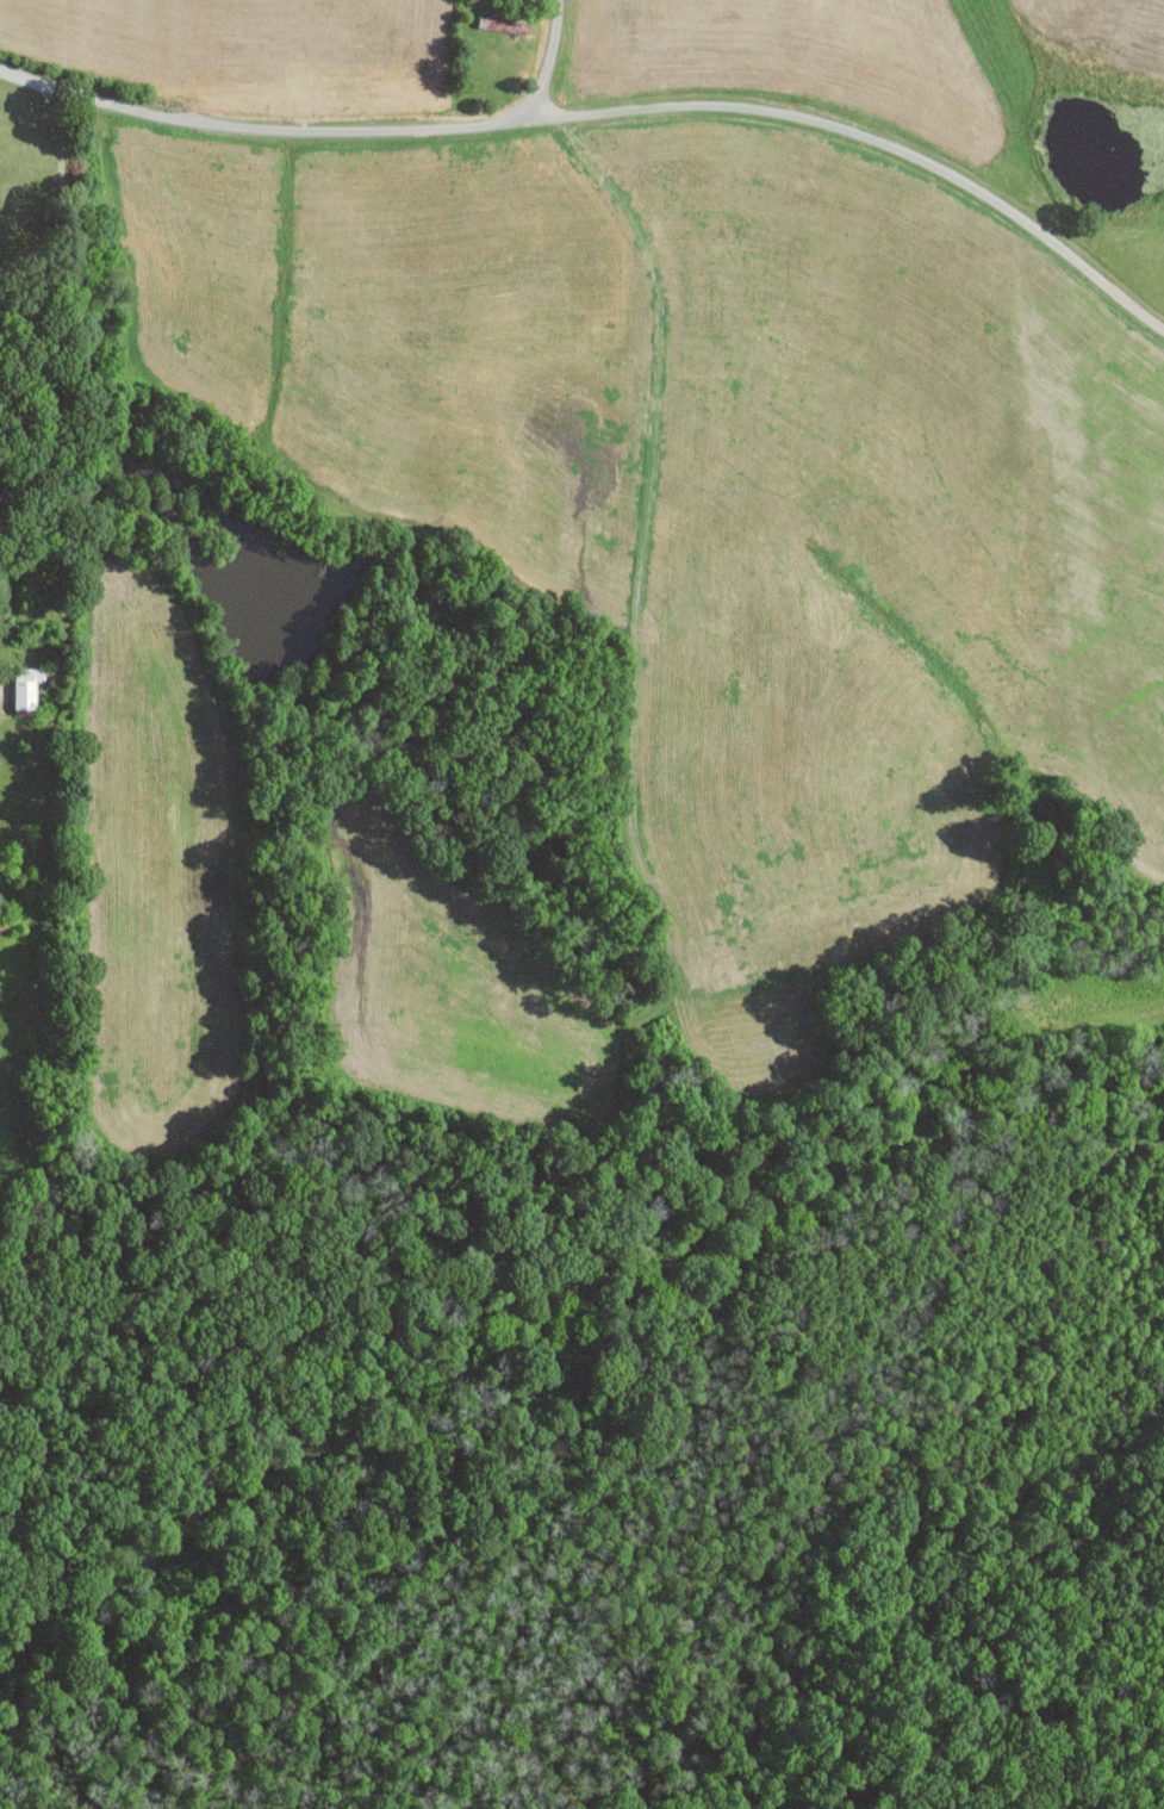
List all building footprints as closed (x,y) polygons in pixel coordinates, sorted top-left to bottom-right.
[(15,710),(36,710),(36,681),(43,681),(43,668),(15,668),(15,710)]
